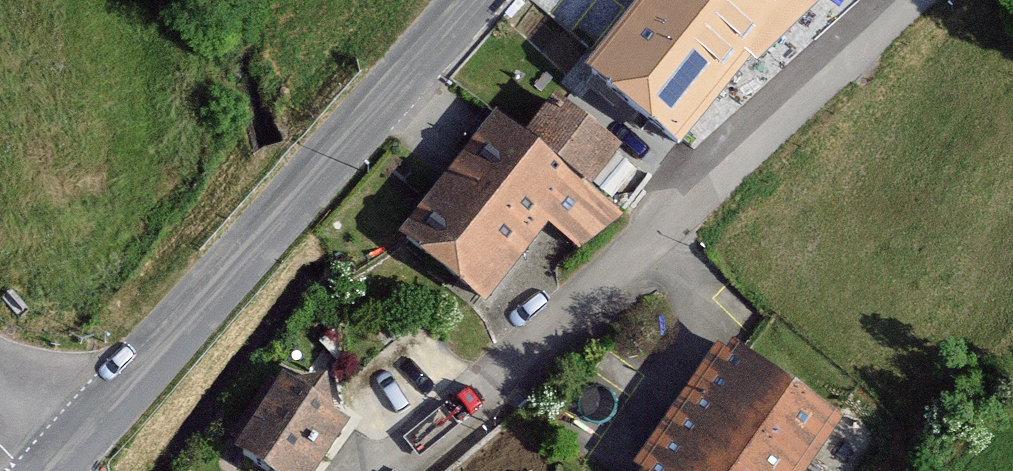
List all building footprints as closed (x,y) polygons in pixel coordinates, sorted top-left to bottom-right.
[(826,0),(645,0),(591,67),(688,144),(780,29),(794,40),(826,0)] [(465,153),(551,226),(579,250),(622,212),(591,187),(625,146),(560,92),(527,131),(501,110),(465,153)] [(490,301),(551,226),(465,153),(403,228),(490,301)] [(812,462),(843,418),(737,345),(706,389),(812,462)] [(353,422),(291,379),(244,446),(280,470),(319,470),(353,422)] [(812,462),(706,389),(675,434),(728,470),(806,470),(812,462)] [(675,434),(649,470),(728,470),(675,434)]
